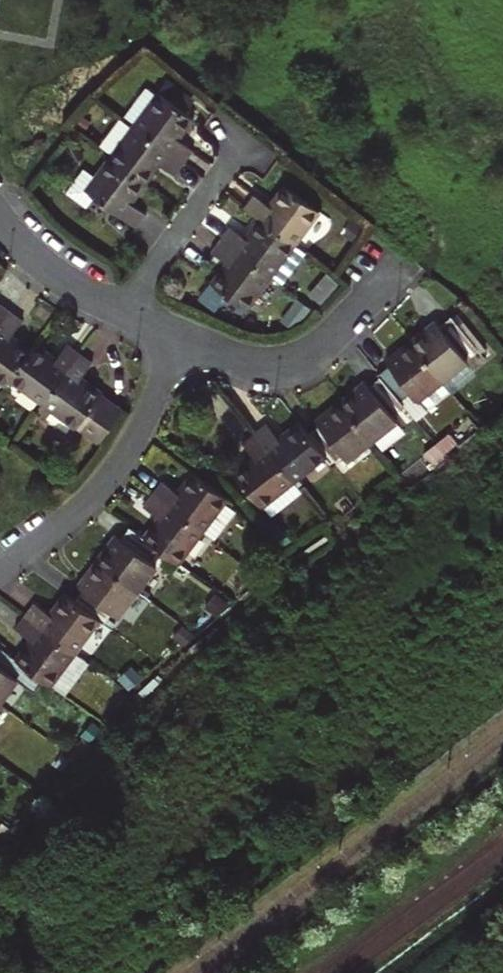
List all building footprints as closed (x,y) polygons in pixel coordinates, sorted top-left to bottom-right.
[(146,88),(123,119),(184,164),(194,150),(180,140),(195,120),(160,94),(158,97),(146,88)] [(184,164),(123,119),(121,117),(99,147),(111,157),(146,184),(160,164),(176,175),(184,164)] [(132,203),(146,184),(111,157),(102,170),(88,160),(66,190),(88,206),(96,195),(137,226),(146,214),(132,203)] [(258,218),(294,245),(318,213),(283,186),(268,205),(254,195),(244,207),(258,218)] [(269,278),(294,245),(258,218),(243,238),(228,227),(218,240),(269,278)] [(269,278),(218,240),(209,252),(225,263),(209,283),(245,310),(269,278)] [(26,293),(15,284),(3,299),(0,297),(0,326),(26,293)] [(0,326),(0,353),(17,367),(22,361),(45,332),(26,318),(39,303),(26,293),(0,326)] [(407,338),(439,376),(464,356),(462,355),(474,345),(445,311),(422,331),(419,328),(407,338)] [(22,361),(51,384),(90,334),(79,325),(67,340),(49,326),(45,332),(22,361)] [(84,409),(106,426),(113,415),(124,390),(107,376),(110,373),(90,357),(101,343),(90,334),(51,384),(83,409),(84,409)] [(376,374),(398,400),(409,391),(414,397),(439,376),(407,338),(396,347),(399,351),(375,372),(376,374)] [(337,401),(368,438),(393,418),(388,413),(401,403),(398,400),(376,374),(352,393),(350,390),(337,401)] [(129,394),(124,390),(113,415),(106,426),(129,394)] [(368,438),(337,401),(327,409),(330,413),(307,432),(324,453),(331,461),(339,454),(343,459),(368,438)] [(253,432),(293,480),(324,453),(307,432),(296,420),(277,437),(264,422),(253,432)] [(293,480),(253,432),(240,442),(252,457),(233,473),(261,506),(293,480)] [(160,480),(151,492),(200,529),(211,537),(233,507),(224,496),(190,471),(175,491),(160,480)] [(200,529),(151,492),(142,505),(156,515),(141,535),(156,546),(176,561),(200,529)] [(102,545),(93,557),(134,588),(152,563),(146,559),(156,546),(141,535),(126,523),(107,549),(102,545)] [(90,571),(71,596),(97,616),(101,619),(110,606),(117,611),(134,588),(93,557),(85,568),(90,571)] [(30,598),(21,610),(72,648),(97,616),(71,596),(61,589),(46,610),(30,598)] [(72,648),(21,610),(12,623),(27,635),(13,654),(16,657),(39,674),(48,681),(72,648)] [(16,657),(13,654),(0,644),(0,690),(13,673),(31,685),(39,674),(16,657)]
